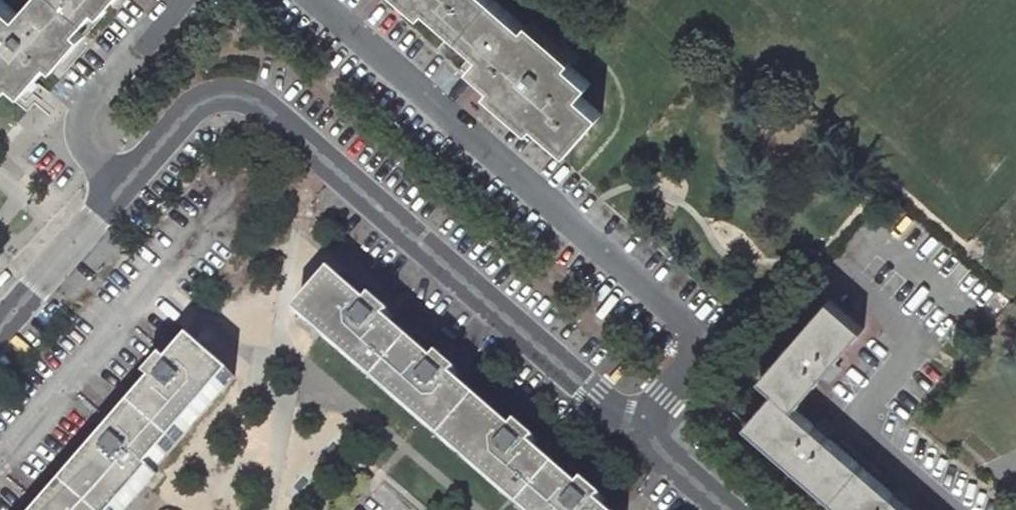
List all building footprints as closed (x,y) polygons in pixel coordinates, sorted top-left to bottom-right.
[(10,99),(14,94),(25,103),(116,0),(40,0),(19,24),(0,8),(0,89),(10,99)] [(485,64),(476,75),(575,159),(609,120),(587,101),(596,91),(491,0),(410,0),(485,64)] [(395,322),(400,317),(381,301),(376,308),(339,277),(304,316),(527,509),(611,509),(607,506),(612,501),(593,485),(588,491),(541,450),(546,443),(526,425),(521,432),(463,380),(467,375),(448,358),(442,364),(395,322)] [(905,499),(910,493),(897,482),(892,487),(826,429),(830,423),(818,412),(813,418),(792,399),(823,364),(829,370),(840,356),(834,351),(862,317),(828,287),(759,368),(772,380),(743,415),(851,509),(918,509),(905,499)] [(54,509),(130,509),(163,472),(159,469),(242,375),(201,340),(181,364),(175,359),(159,376),(165,381),(54,509)]
